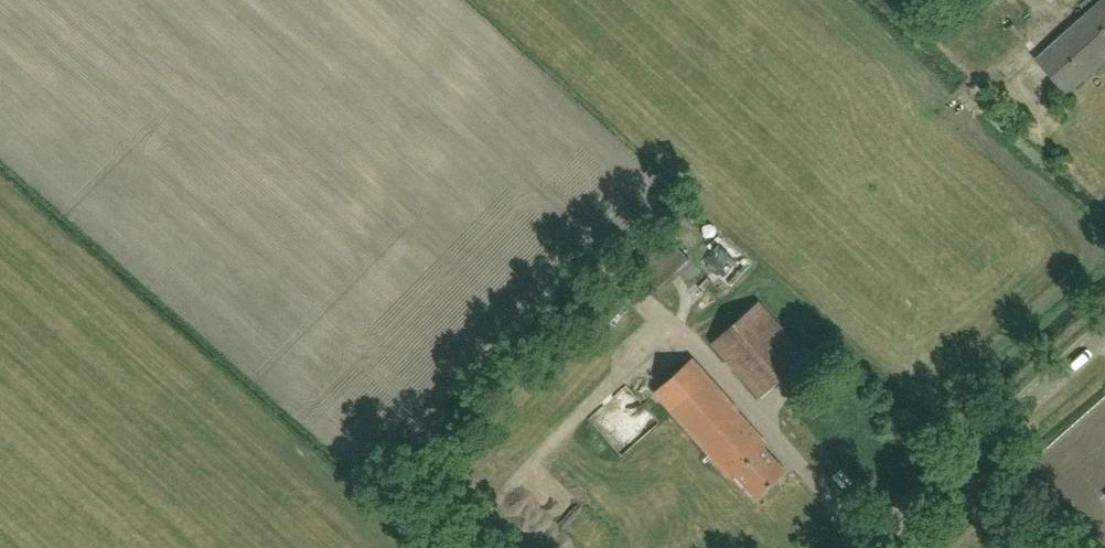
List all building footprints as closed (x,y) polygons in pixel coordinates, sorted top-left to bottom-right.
[(1036,59),(1067,93),(1104,59),(1104,0),(1101,0),(1036,59)] [(737,286),(757,264),(725,235),(705,257),(737,286)] [(660,295),(693,264),(670,239),(638,268),(660,295)] [(759,397),(805,356),(758,303),(711,344),(759,397)] [(755,497),(785,471),(764,447),(767,444),(692,360),(655,392),(731,476),(734,474),(755,497)] [(618,420),(612,430),(635,444),(641,434),(618,420)]
